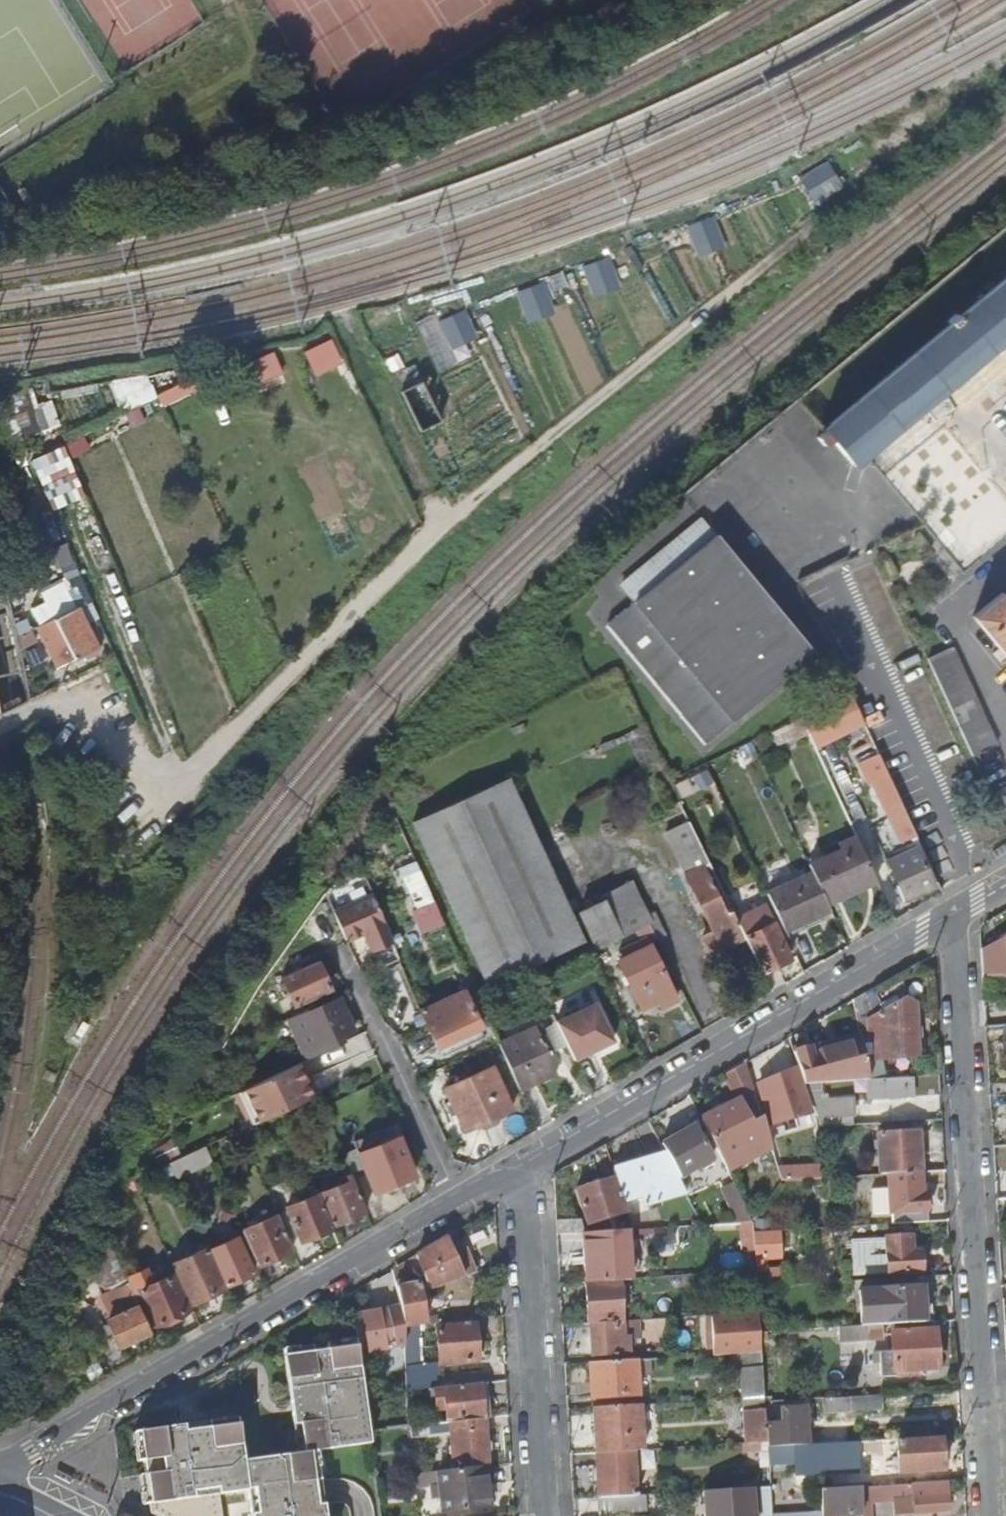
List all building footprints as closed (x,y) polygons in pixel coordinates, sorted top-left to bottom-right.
[(815,202),(845,185),(830,158),(800,175),(815,202)] [(687,224),(701,256),(728,244),(715,212),(687,224)] [(595,296),(623,285),(611,254),(583,265),(595,296)] [(868,453),(1005,336),(1005,277),(825,430),(823,432),(852,466),(868,453)] [(530,319),(556,310),(546,280),(520,289),(530,319)] [(439,369),(472,357),(467,342),(480,337),(469,307),(422,324),(439,369)] [(316,373),(345,363),(336,336),(306,347),(316,373)] [(251,360),(261,383),(286,372),(276,350),(251,360)] [(422,427),(441,418),(423,380),(403,389),(422,427)] [(151,408),(162,404),(158,396),(148,401),(151,408)] [(53,399),(37,405),(46,428),(62,422),(53,399)] [(30,461),(33,470),(44,464),(40,456),(30,461)] [(716,535),(608,625),(707,743),(815,653),(716,535)] [(975,614),(1005,652),(1005,594),(1003,591),(975,614)] [(78,607),(36,627),(55,667),(96,647),(78,607)] [(929,659),(972,755),(998,743),(955,648),(929,659)] [(855,692),(801,713),(814,746),(868,724),(855,692)] [(795,742),(809,735),(803,720),(773,734),(779,747),(794,741),(795,742)] [(642,728),(627,735),(643,767),(658,760),(642,728)] [(509,778),(412,822),(486,983),(581,939),(509,778)] [(901,842),(912,837),(915,836),(894,790),(885,795),(890,806),(885,808),(901,842)] [(666,834),(687,876),(705,867),(727,912),(733,910),(681,801),(661,811),(671,831),(666,834)] [(877,812),(850,824),(856,837),(860,846),(886,834),(877,812)] [(917,850),(896,859),(891,862),(901,884),(898,886),(904,900),(934,886),(933,883),(936,881),(915,836),(912,837),(914,844),(917,850)] [(843,850),(809,865),(813,873),(826,901),(860,886),(861,889),(877,882),(860,846),(856,837),(841,844),(843,850)] [(894,853),(896,859),(917,850),(914,844),(894,853)] [(705,867),(687,876),(714,933),(704,938),(713,956),(747,939),(746,938),(733,910),(727,912),(705,867)] [(767,894),(784,930),(830,909),(826,901),(813,873),(767,894)] [(599,899),(601,904),(619,941),(639,932),(651,926),(630,885),(599,899)] [(372,894),(332,910),(344,937),(361,929),(369,948),(391,940),(372,894)] [(619,941),(601,904),(579,914),(596,952),(619,941)] [(423,936),(445,926),(436,907),(414,917),(423,936)] [(651,926),(657,939),(664,936),(658,923),(651,926)] [(747,939),(763,973),(791,960),(774,924),(746,938),(747,939)] [(651,926),(639,932),(642,941),(619,953),(622,960),(616,963),(642,1012),(659,1003),(662,1009),(676,1002),(649,943),(657,939),(651,926)] [(981,950),(982,977),(1005,976),(1005,936),(981,950)] [(391,940),(369,948),(372,953),(393,946),(391,940)] [(279,977),(292,1006),(328,989),(315,960),(313,960),(310,954),(296,960),(299,967),(284,974),(279,977)] [(299,967),(296,960),(281,967),(284,974),(299,967)] [(267,997),(256,989),(247,1002),(258,1011),(267,997)] [(461,991),(419,1010),(425,1023),(437,1049),(478,1029),(461,991)] [(859,1032),(860,1038),(865,1058),(874,1057),(875,1060),(918,1057),(916,1004),(906,995),(876,1013),(863,991),(851,999),(859,1032)] [(601,996),(556,1016),(575,1058),(620,1038),(601,996)] [(315,1041),(319,1053),(336,1046),(334,1039),(352,1031),(338,999),(304,1014),(303,1011),(284,1018),(296,1048),(315,1041)] [(498,1043),(519,1089),(558,1073),(549,1053),(555,1050),(542,1023),(498,1043)] [(859,1032),(810,1046),(812,1051),(860,1038),(859,1032)] [(870,1081),(865,1058),(860,1038),(812,1051),(810,1046),(793,1051),(804,1085),(870,1081)] [(724,1073),(736,1094),(751,1088),(743,1062),(724,1073)] [(813,1124),(796,1067),(757,1079),(769,1116),(771,1116),(777,1135),(813,1124)] [(491,1068),(443,1092),(463,1133),(476,1127),(483,1129),(496,1124),(497,1117),(511,1110),(491,1068)] [(912,1081),(869,1083),(870,1101),(913,1099),(912,1081)] [(736,1094),(698,1114),(718,1154),(725,1167),(771,1147),(762,1118),(751,1124),(749,1117),(746,1113),(736,1094)] [(280,1110),(285,1123),(320,1108),(315,1095),(280,1110)] [(852,1101),(826,1102),(827,1117),(853,1117),(852,1101)] [(269,1115),(274,1127),(285,1123),(280,1110),(269,1115)] [(749,1117),(751,1124),(762,1118),(759,1112),(749,1117)] [(236,1129),(241,1139),(256,1133),(252,1122),(236,1129)] [(285,1123),(274,1127),(278,1136),(289,1132),(285,1123)] [(660,1140),(664,1150),(684,1190),(687,1189),(678,1172),(707,1158),(691,1125),(660,1140)] [(202,1144),(207,1155),(230,1145),(233,1151),(244,1146),(241,1139),(236,1129),(202,1144)] [(882,1174),(889,1174),(922,1173),(920,1135),(880,1137),(882,1174)] [(354,1151),(341,1156),(348,1173),(349,1176),(363,1171),(373,1194),(412,1178),(396,1138),(356,1155),(354,1151)] [(165,1159),(174,1177),(185,1172),(182,1165),(207,1155),(202,1144),(165,1159)] [(611,1167),(613,1175),(621,1198),(639,1192),(643,1202),(684,1190),(664,1150),(611,1167)] [(781,1164),(782,1177),(822,1176),(822,1163),(781,1164)] [(316,1196),(329,1227),(365,1212),(349,1176),(348,1173),(342,1176),(344,1182),(315,1195),(316,1196)] [(923,1195),(922,1173),(889,1174),(890,1213),(902,1213),(902,1223),(930,1222),(928,1195),(923,1195)] [(624,1209),(621,1198),(613,1175),(579,1186),(590,1220),(624,1209)] [(738,1220),(750,1219),(736,1191),(727,1196),(738,1220)] [(286,1212),(297,1237),(299,1242),(330,1229),(329,1227),(316,1196),(285,1209),(286,1212)] [(203,1211),(195,1215),(200,1228),(209,1224),(203,1211)] [(287,1240),(297,1237),(286,1212),(276,1216),(287,1240)] [(240,1231),(256,1267),(292,1251),(287,1240),(276,1216),(240,1231)] [(751,1230),(751,1227),(751,1219),(750,1219),(738,1220),(737,1220),(739,1247),(753,1246),(751,1230)] [(584,1282),(618,1279),(629,1279),(625,1228),(600,1229),(601,1237),(582,1238),(584,1282)] [(751,1230),(753,1246),(753,1259),(754,1266),(761,1265),(761,1250),(775,1249),(775,1229),(751,1230)] [(402,1326),(414,1325),(425,1324),(420,1286),(405,1288),(404,1277),(416,1270),(423,1273),(428,1270),(431,1278),(438,1282),(476,1261),(468,1245),(462,1247),(453,1232),(393,1267),(402,1326)] [(207,1250),(224,1287),(252,1274),(236,1237),(207,1250)] [(890,1262),(890,1273),(923,1273),(923,1252),(912,1252),(912,1237),(889,1237),(890,1251),(883,1251),(884,1262),(890,1262)] [(753,1246),(739,1247),(740,1259),(753,1259),(753,1246)] [(207,1250),(170,1266),(188,1303),(224,1287),(207,1250)] [(161,1253),(145,1260),(150,1270),(165,1264),(161,1253)] [(170,1275),(137,1291),(153,1326),(187,1310),(170,1275)] [(585,1321),(590,1321),(620,1319),(619,1297),(618,1279),(584,1282),(585,1321)] [(629,1279),(618,1279),(619,1297),(630,1297),(629,1279)] [(118,1346),(149,1332),(126,1283),(112,1290),(122,1313),(106,1321),(118,1346)] [(886,1324),(900,1323),(935,1322),(935,1304),(924,1305),(924,1288),(885,1290),(886,1324)] [(352,1314),(357,1344),(358,1351),(390,1347),(386,1309),(352,1314)] [(759,1343),(758,1331),(734,1332),(733,1315),(711,1317),(713,1347),(731,1345),(731,1354),(760,1353),(759,1343)] [(625,1319),(620,1319),(590,1321),(592,1353),(627,1351),(626,1342),(632,1341),(632,1334),(638,1334),(638,1327),(631,1328),(631,1319),(625,1319)] [(937,1368),(935,1322),(900,1323),(901,1333),(888,1333),(888,1349),(875,1350),(875,1375),(914,1374),(914,1369),(937,1368)] [(475,1323),(438,1324),(439,1362),(477,1360),(475,1323)] [(879,1334),(879,1324),(863,1325),(863,1334),(879,1334)] [(414,1325),(402,1326),(406,1370),(419,1368),(414,1325)] [(369,1432),(358,1351),(357,1344),(283,1355),(296,1450),(316,1448),(370,1440),(369,1432)] [(634,1396),(632,1360),(587,1363),(589,1398),(634,1396)] [(429,1367),(419,1368),(406,1370),(408,1392),(432,1389),(429,1367)] [(742,1399),(763,1398),(761,1370),(741,1371),(742,1399)] [(449,1420),(483,1417),(489,1416),(485,1382),(436,1388),(439,1409),(447,1408),(449,1420)] [(884,1408),(884,1395),(841,1396),(820,1397),(821,1410),(884,1408)] [(764,1418),(766,1443),(784,1443),(802,1442),(801,1404),(779,1405),(779,1417),(764,1418)] [(593,1455),(630,1453),(641,1452),(638,1405),(590,1407),(593,1455)] [(766,1443),(764,1418),(764,1412),(743,1414),(744,1445),(766,1443)] [(242,1458),(236,1415),(139,1429),(151,1515),(222,1515),(219,1500),(247,1496),(242,1458)] [(483,1417),(449,1420),(410,1424),(411,1434),(451,1431),(452,1443),(448,1443),(448,1452),(453,1451),(454,1460),(441,1461),(442,1471),(487,1466),(483,1417)] [(945,1469),(944,1437),(896,1439),(896,1470),(945,1469)] [(882,1455),(882,1439),(842,1441),(843,1457),(882,1455)] [(784,1443),(766,1443),(766,1444),(767,1462),(784,1461),(784,1443)] [(296,1450),(242,1458),(247,1496),(250,1515),(325,1515),(316,1448),(296,1450)] [(630,1453),(593,1455),(596,1499),(633,1497),(630,1453)] [(437,1485),(439,1497),(440,1513),(486,1509),(482,1470),(418,1476),(420,1487),(429,1486),(437,1485)] [(859,1486),(861,1511),(861,1515),(872,1515),(871,1500),(893,1500),(895,1515),(949,1514),(949,1502),(953,1502),(953,1495),(948,1495),(948,1482),(859,1486)] [(437,1485),(429,1486),(430,1498),(439,1497),(437,1485)] [(859,1486),(821,1487),(822,1515),(835,1515),(834,1512),(861,1511),(859,1486)] [(752,1490),(704,1493),(706,1515),(754,1515),(752,1490)] [(633,1497),(596,1499),(597,1515),(607,1515),(643,1514),(642,1496),(633,1497)]
